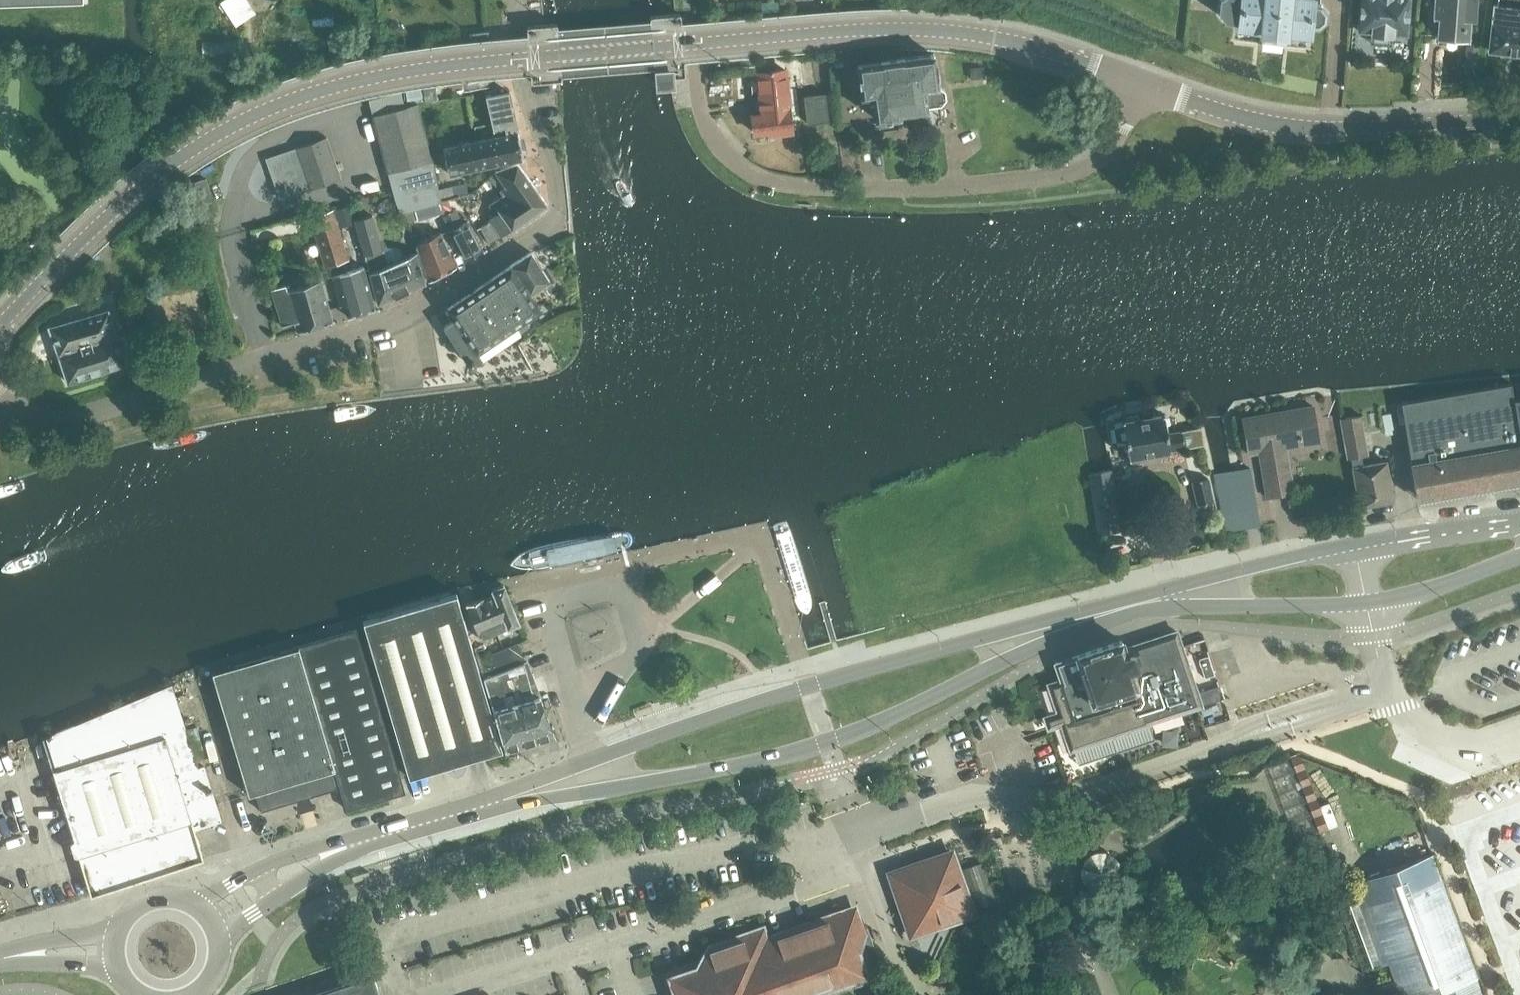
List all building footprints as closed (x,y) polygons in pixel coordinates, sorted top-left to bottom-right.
[(1261,27),(1259,43),(1285,46),(1287,30),(1306,32),(1309,33),(1309,30),(1310,26),(1319,27),(1326,21),(1328,11),(1322,3),(1312,2),(1312,0),(1220,0),(1219,12),(1221,12),(1225,17),(1224,18),(1239,20),(1239,22),(1238,25),(1241,25),(1261,27)] [(1372,31),(1372,33),(1373,33),(1373,37),(1392,39),(1393,35),(1394,33),(1407,33),(1409,0),(1361,0),(1359,30),(1372,31)] [(1441,15),(1439,36),(1467,38),(1469,17),(1474,18),(1475,0),(1437,0),(1435,15),(1441,15)] [(1498,4),(1494,3),(1488,49),(1519,52),(1519,0),(1498,0),(1498,4)] [(787,1),(763,2),(763,14),(788,13),(787,1)] [(658,71),(659,85),(672,84),(673,84),(674,84),(673,76),(685,76),(686,75),(686,74),(687,74),(687,73),(686,60),(685,54),(683,28),(683,22),(682,16),(682,14),(680,13),(677,13),(676,13),(654,15),(653,15),(652,16),(651,17),(651,18),(651,19),(651,20),(655,67),(655,71),(658,71)] [(545,24),(544,24),(541,24),(535,25),(534,25),(533,26),(532,26),(532,27),(533,34),(533,40),(535,66),(536,72),(536,80),(537,80),(537,81),(538,81),(538,82),(539,82),(559,80),(561,80),(565,80),(566,79),(567,79),(567,78),(568,77),(567,74),(567,66),(566,65),(566,64),(564,38),(564,37),(564,35),(563,27),(563,26),(563,25),(563,24),(562,24),(562,23),(561,23),(560,23),(545,24)] [(490,42),(489,31),(475,33),(476,43),(490,42)] [(491,52),(473,54),(474,67),(477,66),(493,65),(491,52)] [(905,56),(893,58),(900,115),(901,115),(900,111),(927,108),(927,105),(941,103),(946,97),(945,89),(938,85),(934,53),(905,57),(905,56)] [(843,55),(833,57),(835,69),(845,67),(843,55)] [(900,115),(893,58),(881,59),(881,60),(858,63),(862,95),(873,93),(876,118),(900,115)] [(763,114),(753,115),(755,132),(769,130),(770,135),(776,135),(776,132),(793,130),(790,110),(799,109),(796,84),(805,83),(803,61),(782,63),(783,72),(758,75),(760,93),(761,100),(762,109),(763,114)] [(493,65),(477,66),(478,77),(494,75),(493,65)] [(983,66),(971,68),(972,78),(984,76),(983,66)] [(495,87),(486,89),(487,95),(495,133),(517,128),(509,90),(496,93),(495,87)] [(396,199),(400,212),(438,202),(437,200),(442,199),(435,164),(419,103),(406,106),(401,90),(370,99),(396,199)] [(805,96),(809,123),(830,120),(826,93),(805,96)] [(518,130),(490,136),(496,163),(524,157),(529,156),(525,139),(520,140),(518,130)] [(267,158),(281,198),(311,187),(311,188),(341,178),(327,136),(297,147),(267,158)] [(490,136),(464,141),(470,168),(496,163),(490,136)] [(470,168),(464,141),(444,145),(450,173),(470,168)] [(504,195),(490,204),(496,214),(490,218),(491,220),(481,226),(491,242),(548,203),(518,162),(496,170),(491,176),(504,195)] [(467,183),(454,186),(456,195),(469,192),(467,183)] [(456,195),(454,186),(440,189),(443,198),(448,197),(456,195)] [(442,199),(437,200),(438,202),(444,214),(454,209),(448,197),(443,198),(442,199)] [(438,202),(400,212),(404,222),(410,221),(417,219),(418,221),(444,214),(438,202)] [(348,204),(334,208),(339,223),(353,218),(348,204)] [(454,209),(444,214),(467,259),(483,248),(469,220),(463,223),(455,208),(454,209)] [(314,215),(311,216),(326,265),(338,261),(349,258),(333,209),(314,215)] [(373,214),(356,218),(379,303),(426,282),(417,251),(391,263),(384,249),(383,249),(373,214)] [(418,244),(430,280),(457,265),(442,233),(418,244)] [(550,280),(545,272),(532,251),(521,258),(511,264),(511,265),(448,307),(456,318),(445,325),(470,361),(476,363),(530,325),(526,318),(541,308),(531,293),(550,280)] [(338,261),(326,265),(330,275),(332,275),(337,291),(345,317),(376,307),(364,265),(341,271),(338,261)] [(272,289),(283,325),(297,322),(299,331),(333,320),(321,279),(288,289),(287,284),(272,289)] [(1514,397),(1512,382),(1401,401),(1418,499),(1483,488),(1490,490),(1495,486),(1519,482),(1519,430),(1514,397)] [(1249,453),(1260,451),(1267,496),(1295,491),(1287,446),(1320,440),(1314,405),(1243,417),(1249,453)] [(1139,414),(1128,416),(1128,420),(1123,420),(1124,424),(1115,426),(1117,441),(1127,440),(1130,458),(1171,451),(1171,449),(1185,447),(1182,430),(1168,433),(1165,413),(1140,417),(1139,414)] [(1362,415),(1342,419),(1349,457),(1352,457),(1362,455),(1369,454),(1362,415)] [(1362,455),(1352,457),(1354,467),(1361,506),(1394,500),(1386,460),(1364,465),(1362,455)] [(1251,467),(1215,473),(1227,531),(1261,525),(1251,467)] [(1112,469),(1090,473),(1100,533),(1121,529),(1112,469)] [(1199,504),(1213,500),(1207,477),(1193,480),(1199,504)] [(495,594),(487,598),(500,630),(520,622),(504,584),(493,589),(495,594)] [(363,620),(410,777),(503,749),(457,593),(363,620)] [(500,630),(487,598),(485,599),(484,596),(467,603),(480,639),(500,630)] [(212,671),(249,794),(256,792),(261,810),(341,787),(347,809),(406,791),(357,629),(212,671)] [(1062,682),(1050,686),(1057,708),(1062,723),(1070,749),(1074,748),(1079,764),(1155,738),(1150,723),(1151,723),(1150,722),(1198,706),(1202,705),(1201,704),(1224,696),(1220,684),(1197,691),(1182,645),(1181,640),(1178,632),(1177,630),(1160,636),(1150,639),(1125,647),(1123,643),(1123,640),(1055,662),(1056,663),(1061,680),(1062,682)] [(518,642),(488,656),(494,670),(524,657),(518,642)] [(485,649),(475,654),(481,675),(494,670),(488,656),(485,649)] [(1210,654),(1200,657),(1206,676),(1216,673),(1210,654)] [(533,679),(528,661),(506,669),(513,686),(530,741),(554,734),(540,696),(536,697),(530,680),(533,679)] [(505,749),(506,748),(530,741),(513,686),(506,669),(484,677),(505,749)] [(1300,755),(1299,752),(1290,755),(1296,769),(1298,775),(1301,784),(1307,798),(1313,814),(1319,831),(1328,828),(1302,760),(1300,755)] [(892,873),(906,915),(907,918),(905,919),(910,934),(973,912),(952,852),(892,873)] [(1394,976),(1379,982),(1383,994),(1396,994),(1400,993),(1400,994),(1426,994),(1430,994),(1486,994),(1479,976),(1442,872),(1434,852),(1343,886),(1373,967),(1388,962),(1390,967),(1394,976)] [(1093,883),(1104,886),(1114,880),(1117,869),(1111,859),(1100,856),(1090,862),(1087,874),(1093,883)] [(866,972),(863,964),(878,959),(868,933),(866,927),(852,932),(846,915),(764,942),(760,932),(708,951),(700,966),(671,976),(678,994),(801,994),(866,972)] [(372,978),(323,994),(377,994),(372,978)]
